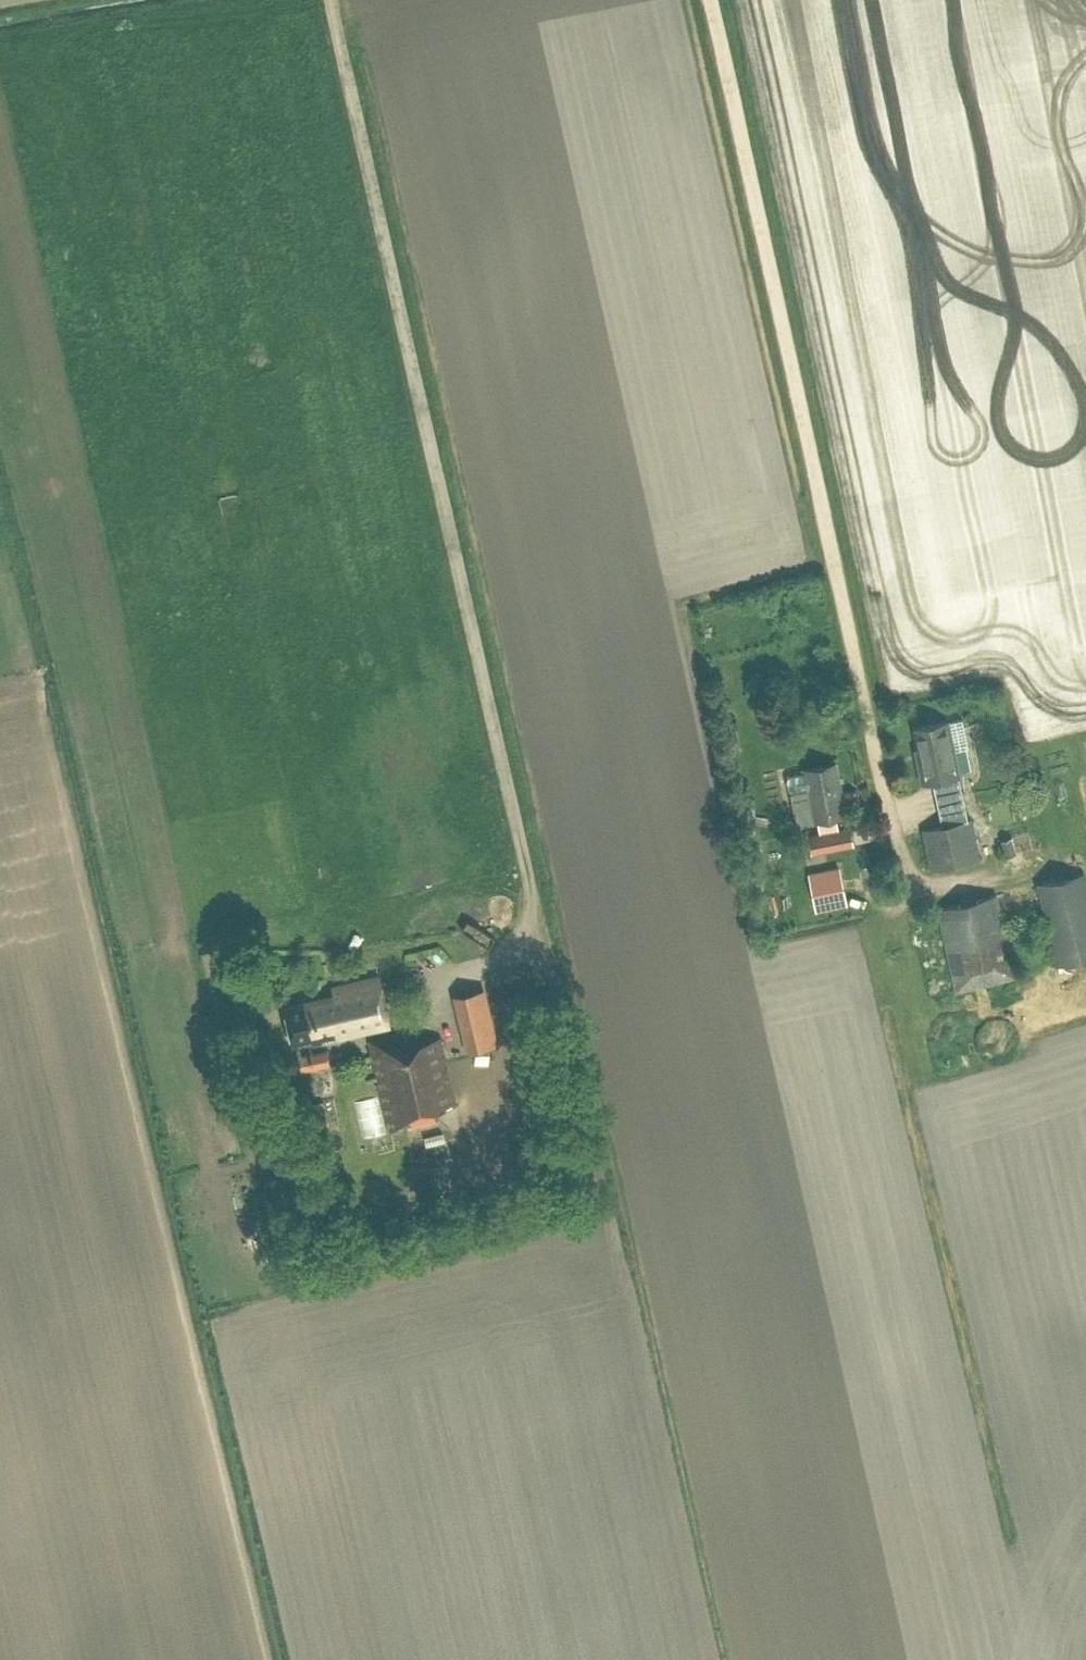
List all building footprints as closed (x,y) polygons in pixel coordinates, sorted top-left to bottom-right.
[(968,745),(962,718),(948,721),(947,719),(915,726),(923,762),(919,763),(923,782),(959,774),(953,748),(968,745)] [(847,811),(838,762),(804,768),(805,770),(791,773),(788,777),(790,787),(794,790),(808,787),(814,817),(827,815),(829,828),(809,832),(812,850),(853,842),(849,824),(838,826),(836,813),(847,811)] [(933,867),(980,857),(971,818),(924,828),(933,867)] [(1008,855),(1018,852),(1013,835),(1003,838),(1008,855)] [(816,909),(847,903),(840,864),(808,870),(816,909)] [(1085,957),(1085,873),(1085,870),(1036,883),(1057,965),(1085,957)] [(956,990),(1016,976),(998,893),(938,907),(956,990)] [(311,1043),(337,1038),(337,1037),(389,1026),(380,975),(332,985),(334,992),(281,1004),(289,1043),(310,1038),(311,1043)] [(497,1045),(490,1017),(459,1024),(466,1052),(497,1045)] [(420,1042),(417,1028),(370,1040),(391,1129),(437,1119),(435,1109),(456,1103),(441,1037),(420,1042)] [(301,1070),(329,1063),(327,1048),(298,1054),(301,1070)] [(370,1087),(346,1091),(353,1128),(376,1124),(370,1087)] [(316,1129),(330,1125),(324,1100),(312,1103),(316,1129)]
